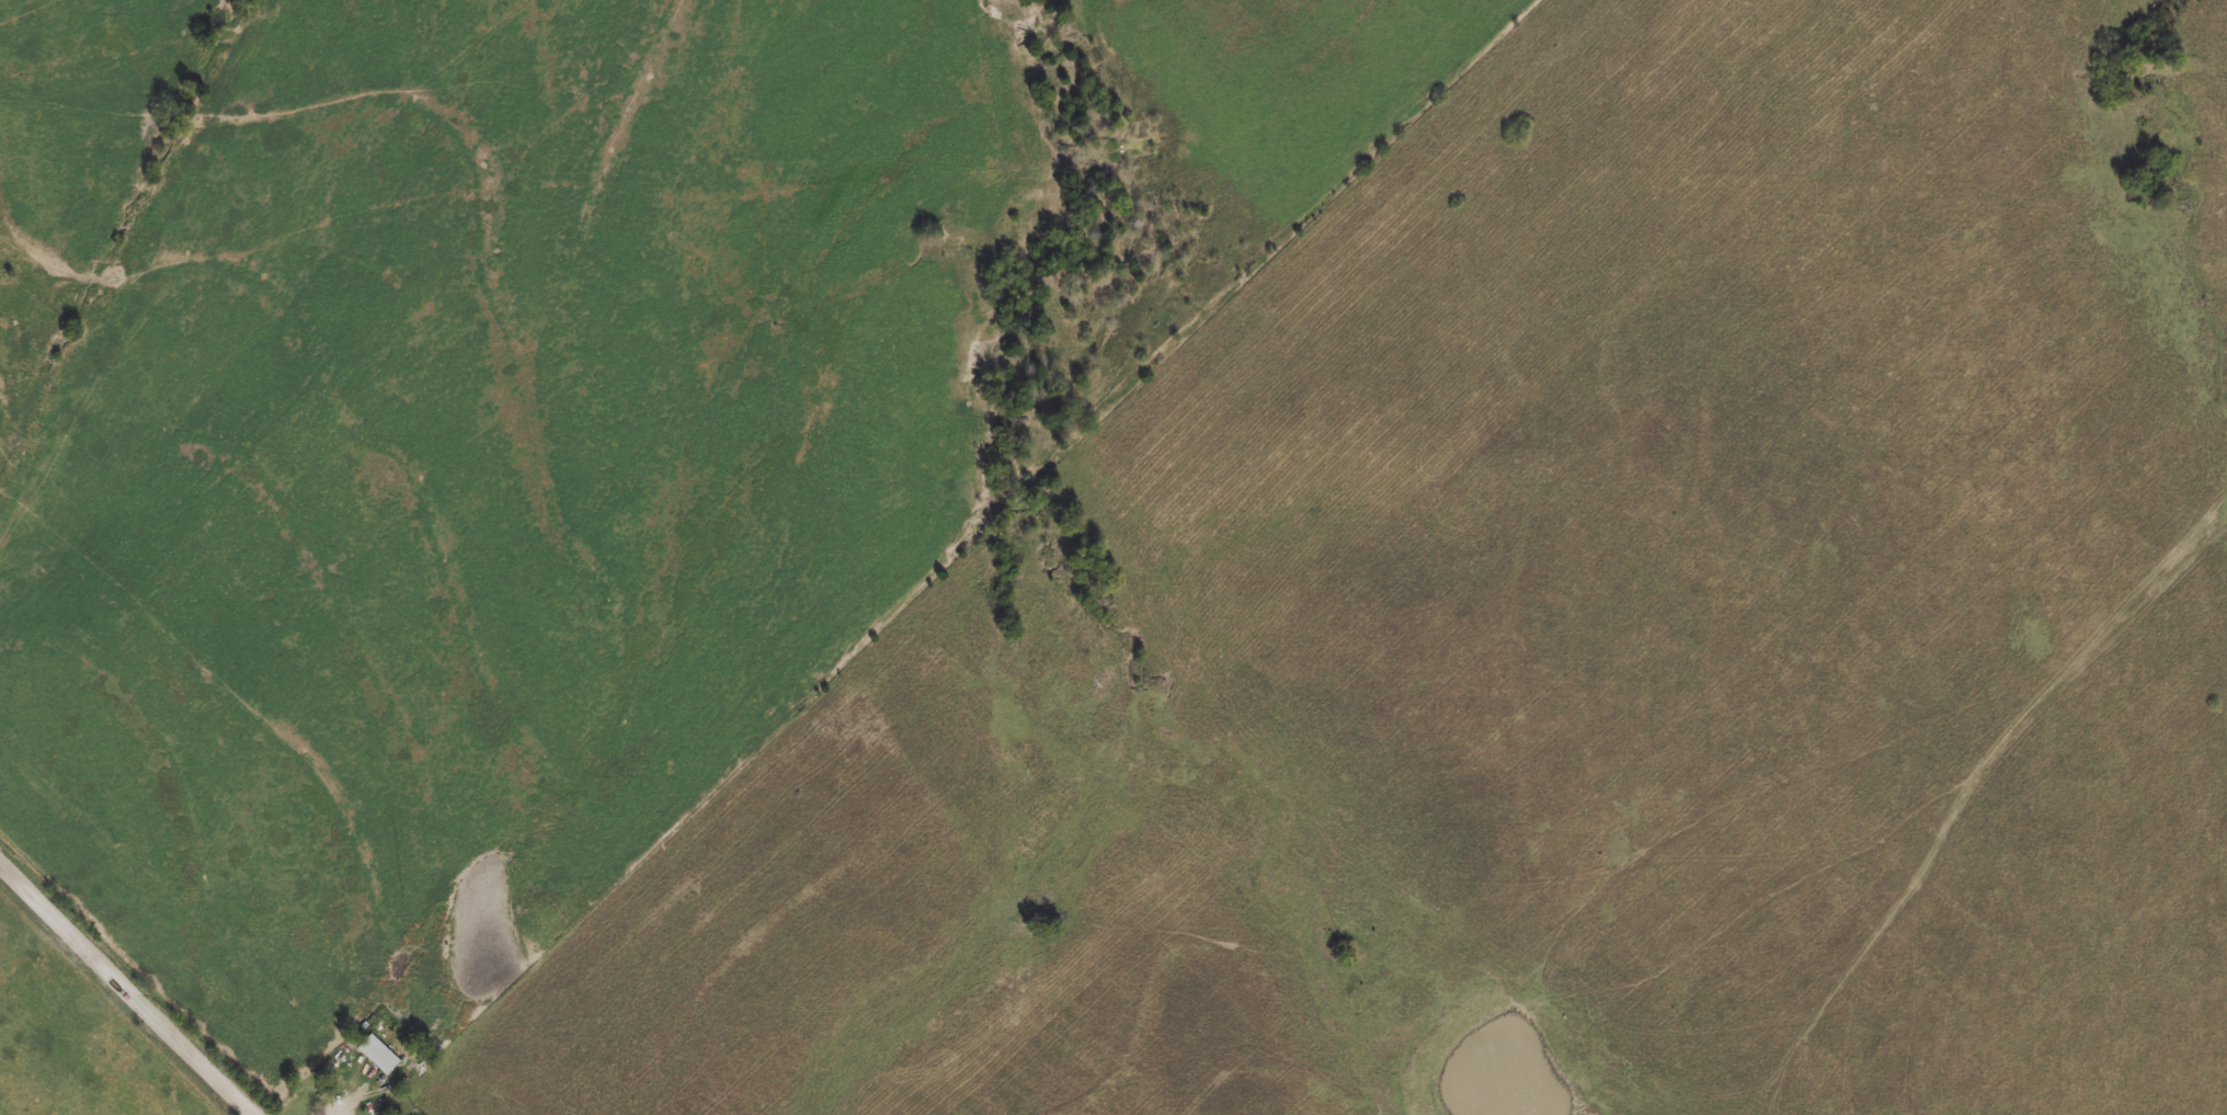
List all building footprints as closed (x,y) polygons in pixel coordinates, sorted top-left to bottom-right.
[(400,1060),(371,1033),(357,1048),(386,1075),(400,1060)]
